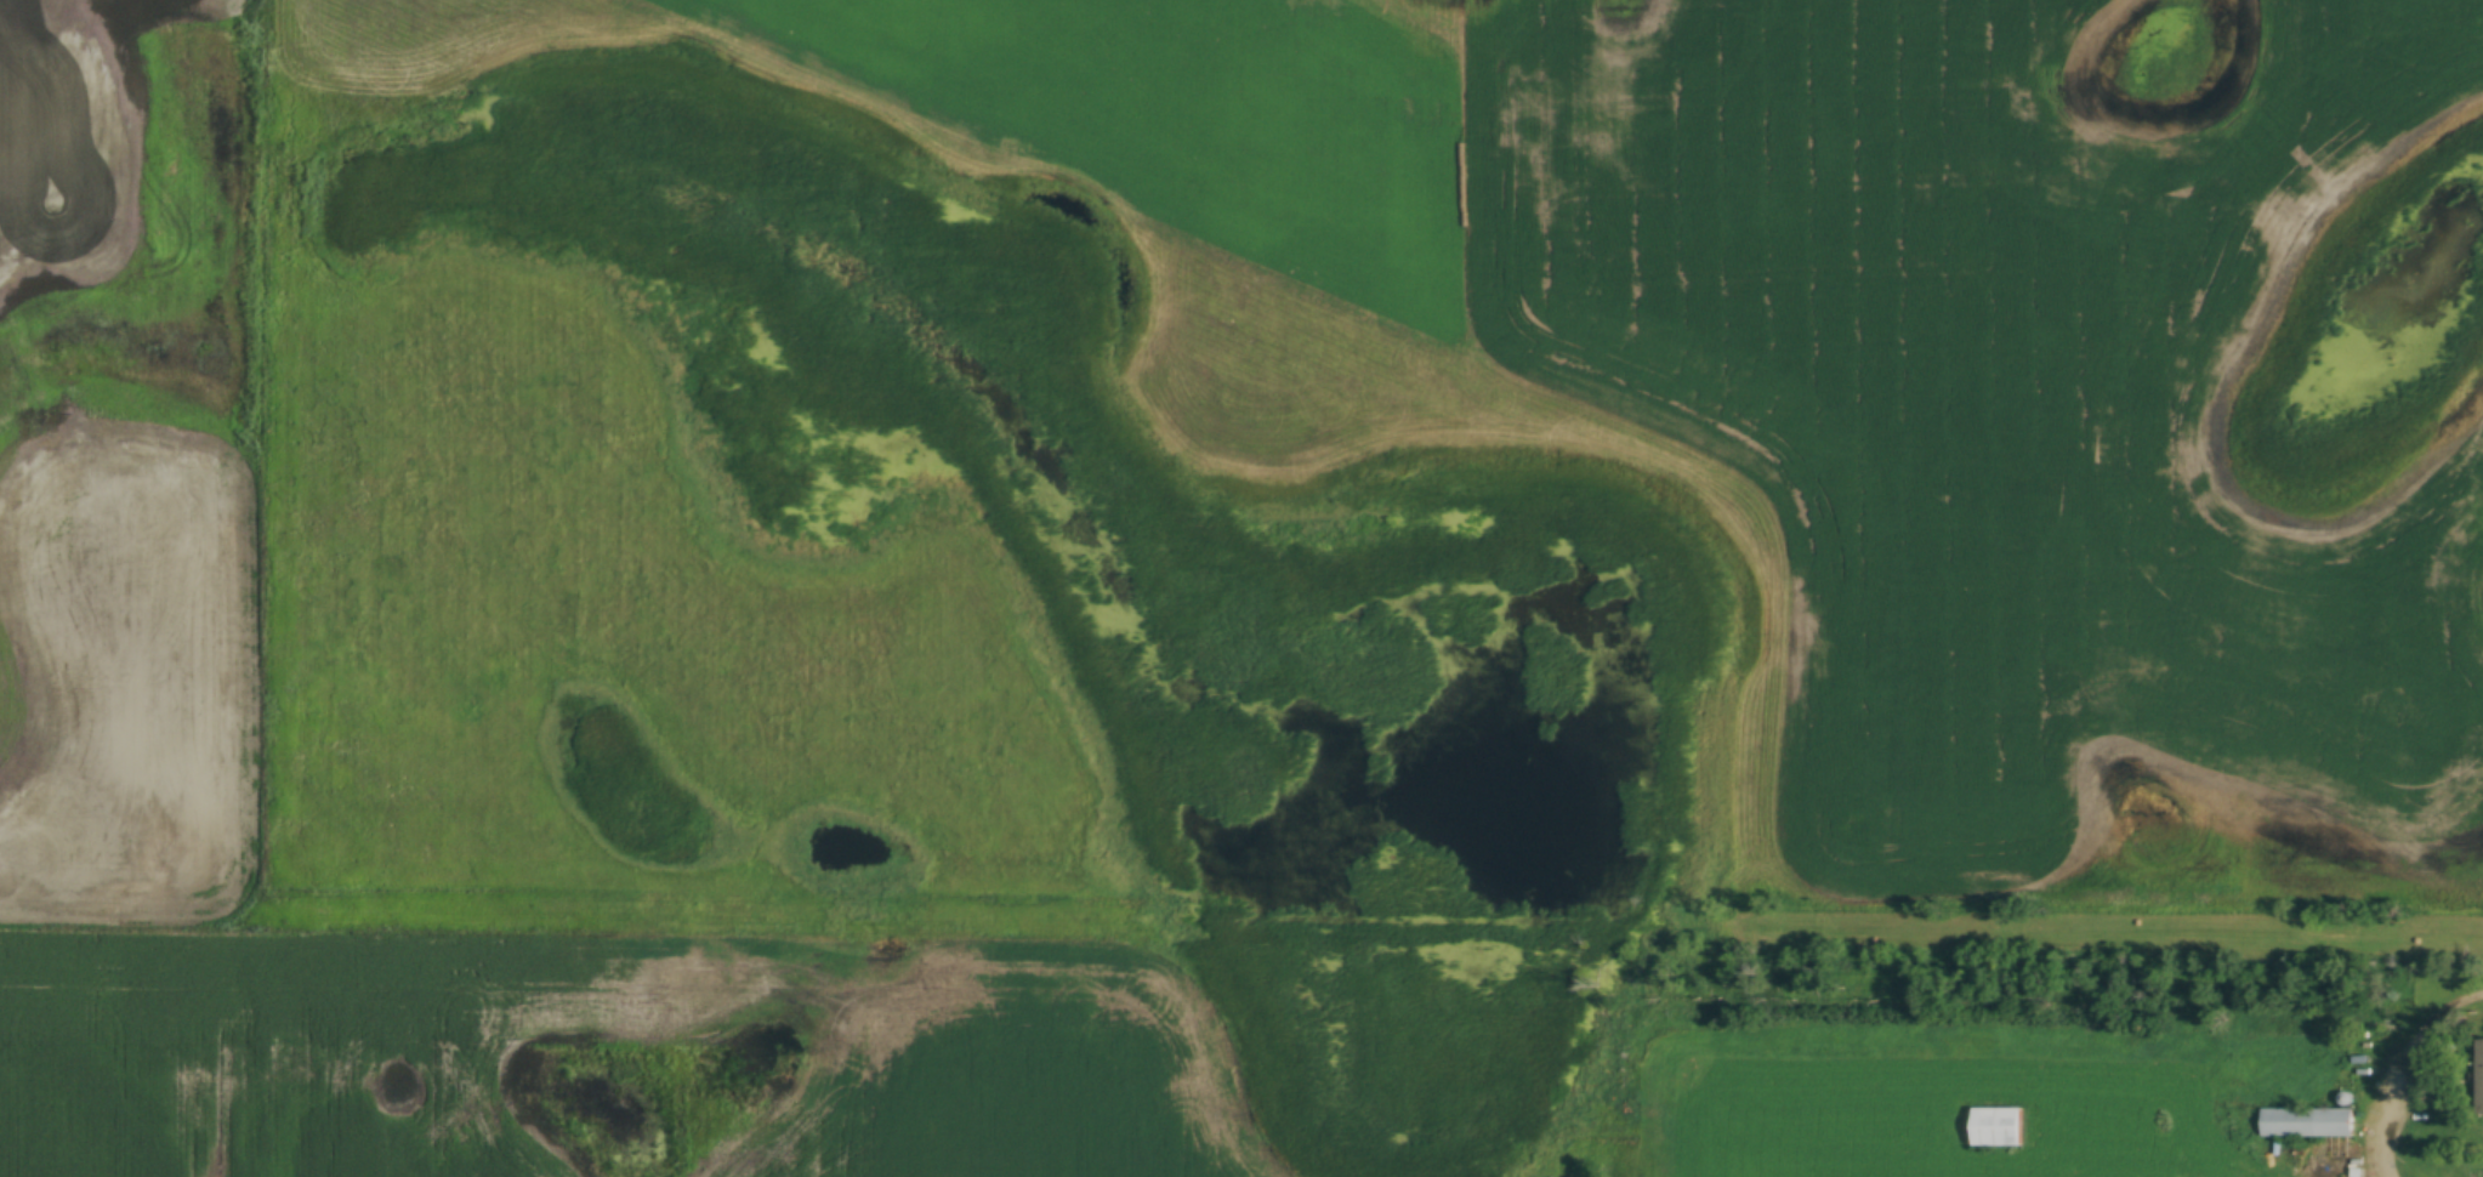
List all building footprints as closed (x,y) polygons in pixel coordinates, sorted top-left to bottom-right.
[(2472,1113),(2482,1113),(2482,1037),(2473,1037),(2472,1113)] [(2017,1144),(2017,1106),(1969,1106),(1969,1144),(2017,1144)] [(2257,1134),(2349,1134),(2349,1106),(2257,1106),(2257,1134)]
